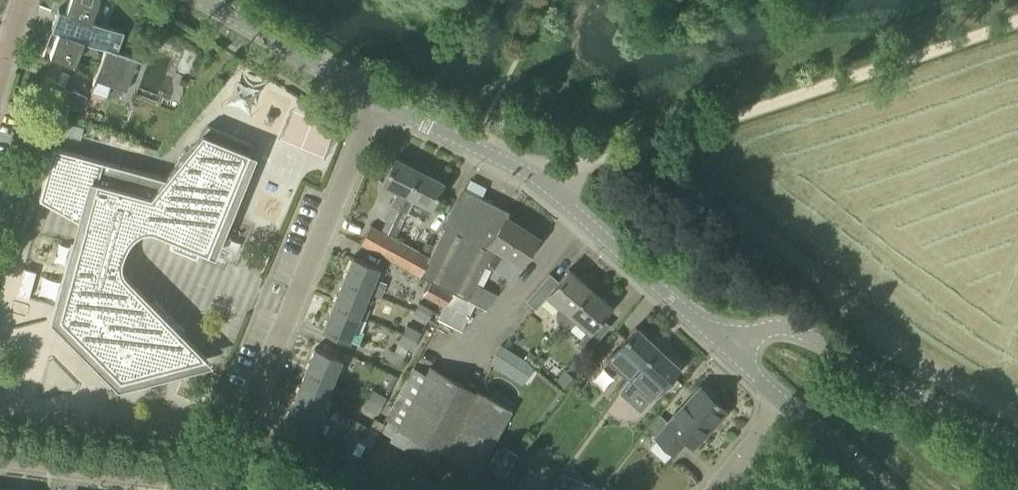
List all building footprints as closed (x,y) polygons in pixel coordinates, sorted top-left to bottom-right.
[(123,32),(108,26),(107,25),(106,23),(106,22),(104,21),(102,21),(101,21),(99,22),(98,23),(91,20),(95,9),(97,8),(98,7),(100,5),(102,3),(103,0),(69,0),(66,10),(58,7),(51,28),(58,30),(50,54),(74,64),(83,40),(106,48),(92,84),(93,84),(91,91),(106,96),(110,86),(126,91),(138,59),(116,51),(123,32)] [(72,92),(65,89),(65,87),(51,80),(44,95),(80,111),(87,97),(72,90),(72,92)] [(64,122),(61,134),(80,139),(83,127),(64,122)] [(251,147),(252,144),(208,126),(165,179),(57,149),(53,148),(39,199),(84,224),(58,317),(59,318),(119,379),(120,379),(200,358),(200,359),(204,358),(205,357),(179,331),(184,330),(184,329),(155,300),(153,305),(126,277),(124,274),(122,272),(121,269),(120,265),(121,262),(121,259),(128,243),(130,240),(132,237),(135,235),(138,233),(142,232),(145,231),(149,231),(153,231),(172,239),(169,247),(196,258),(199,250),(207,253),(251,147)] [(394,158),(382,182),(398,190),(391,204),(400,208),(420,171),(394,158)] [(420,171),(400,208),(407,212),(424,221),(443,182),(420,171)] [(487,242),(506,215),(462,193),(429,257),(418,251),(409,269),(420,275),(430,280),(423,294),(445,305),(446,304),(452,291),(469,300),(476,283),(485,263),(493,246),(487,242)] [(493,246),(485,263),(509,278),(536,236),(510,219),(510,217),(506,215),(487,242),(493,246)] [(376,251),(386,234),(381,231),(370,225),(361,243),(376,251)] [(395,239),(386,234),(376,251),(409,269),(418,251),(395,239)] [(342,281),(368,292),(378,267),(352,257),(342,281)] [(28,299),(35,272),(24,269),(16,296),(28,299)] [(567,312),(590,287),(568,269),(558,281),(549,273),(526,300),(535,308),(547,295),(560,306),(555,312),(555,319),(560,323),(567,312)] [(358,316),(368,292),(342,281),(333,305),(358,316)] [(476,283),(469,300),(488,310),(498,295),(476,283)] [(567,312),(560,323),(565,327),(572,326),(577,321),(589,331),(577,344),(586,352),(610,325),(600,317),(611,305),(590,287),(567,312)] [(438,319),(440,315),(419,303),(413,312),(427,320),(422,328),(430,333),(438,319)] [(440,315),(438,319),(461,331),(469,316),(446,304),(445,305),(440,315)] [(348,340),(358,316),(333,305),(322,330),(348,340)] [(406,325),(402,334),(416,341),(421,332),(406,325)] [(628,381),(657,347),(635,327),(606,360),(628,381)] [(402,334),(397,343),(412,350),(416,341),(402,334)] [(517,380),(529,362),(501,344),(489,362),(517,380)] [(657,347),(628,381),(633,386),(645,374),(661,388),(679,368),(657,347)] [(304,374),(330,384),(340,358),(315,348),(304,374)] [(568,390),(577,378),(576,377),(583,369),(572,360),(556,380),(568,390)] [(426,374),(412,367),(386,417),(388,418),(382,431),(392,437),(391,438),(419,454),(425,443),(444,453),(443,455),(477,473),(512,409),(476,390),(475,391),(430,367),(426,374)] [(324,397),(330,384),(304,374),(294,398),(319,409),(320,407),(328,410),(332,401),(324,397)] [(617,399),(622,381),(604,376),(599,394),(617,399)] [(708,431),(726,411),(700,387),(669,422),(660,415),(648,430),(656,436),(655,437),(657,438),(648,447),(664,462),(673,453),(674,454),(687,439),(694,447),(701,439),(698,437),(705,429),(708,431)] [(372,389),(368,398),(381,406),(386,397),(372,389)] [(310,431),(319,409),(294,398),(279,435),(292,440),(298,426),(310,431)] [(368,398),(363,407),(377,414),(381,406),(368,398)] [(370,428),(357,420),(351,430),(365,437),(362,443),(371,448),(381,429),(372,424),(370,428)] [(487,465),(505,476),(517,455),(500,444),(487,465)] [(544,485),(523,477),(518,489),(542,489),(544,485)] [(607,480),(600,489),(620,489),(607,480)]
